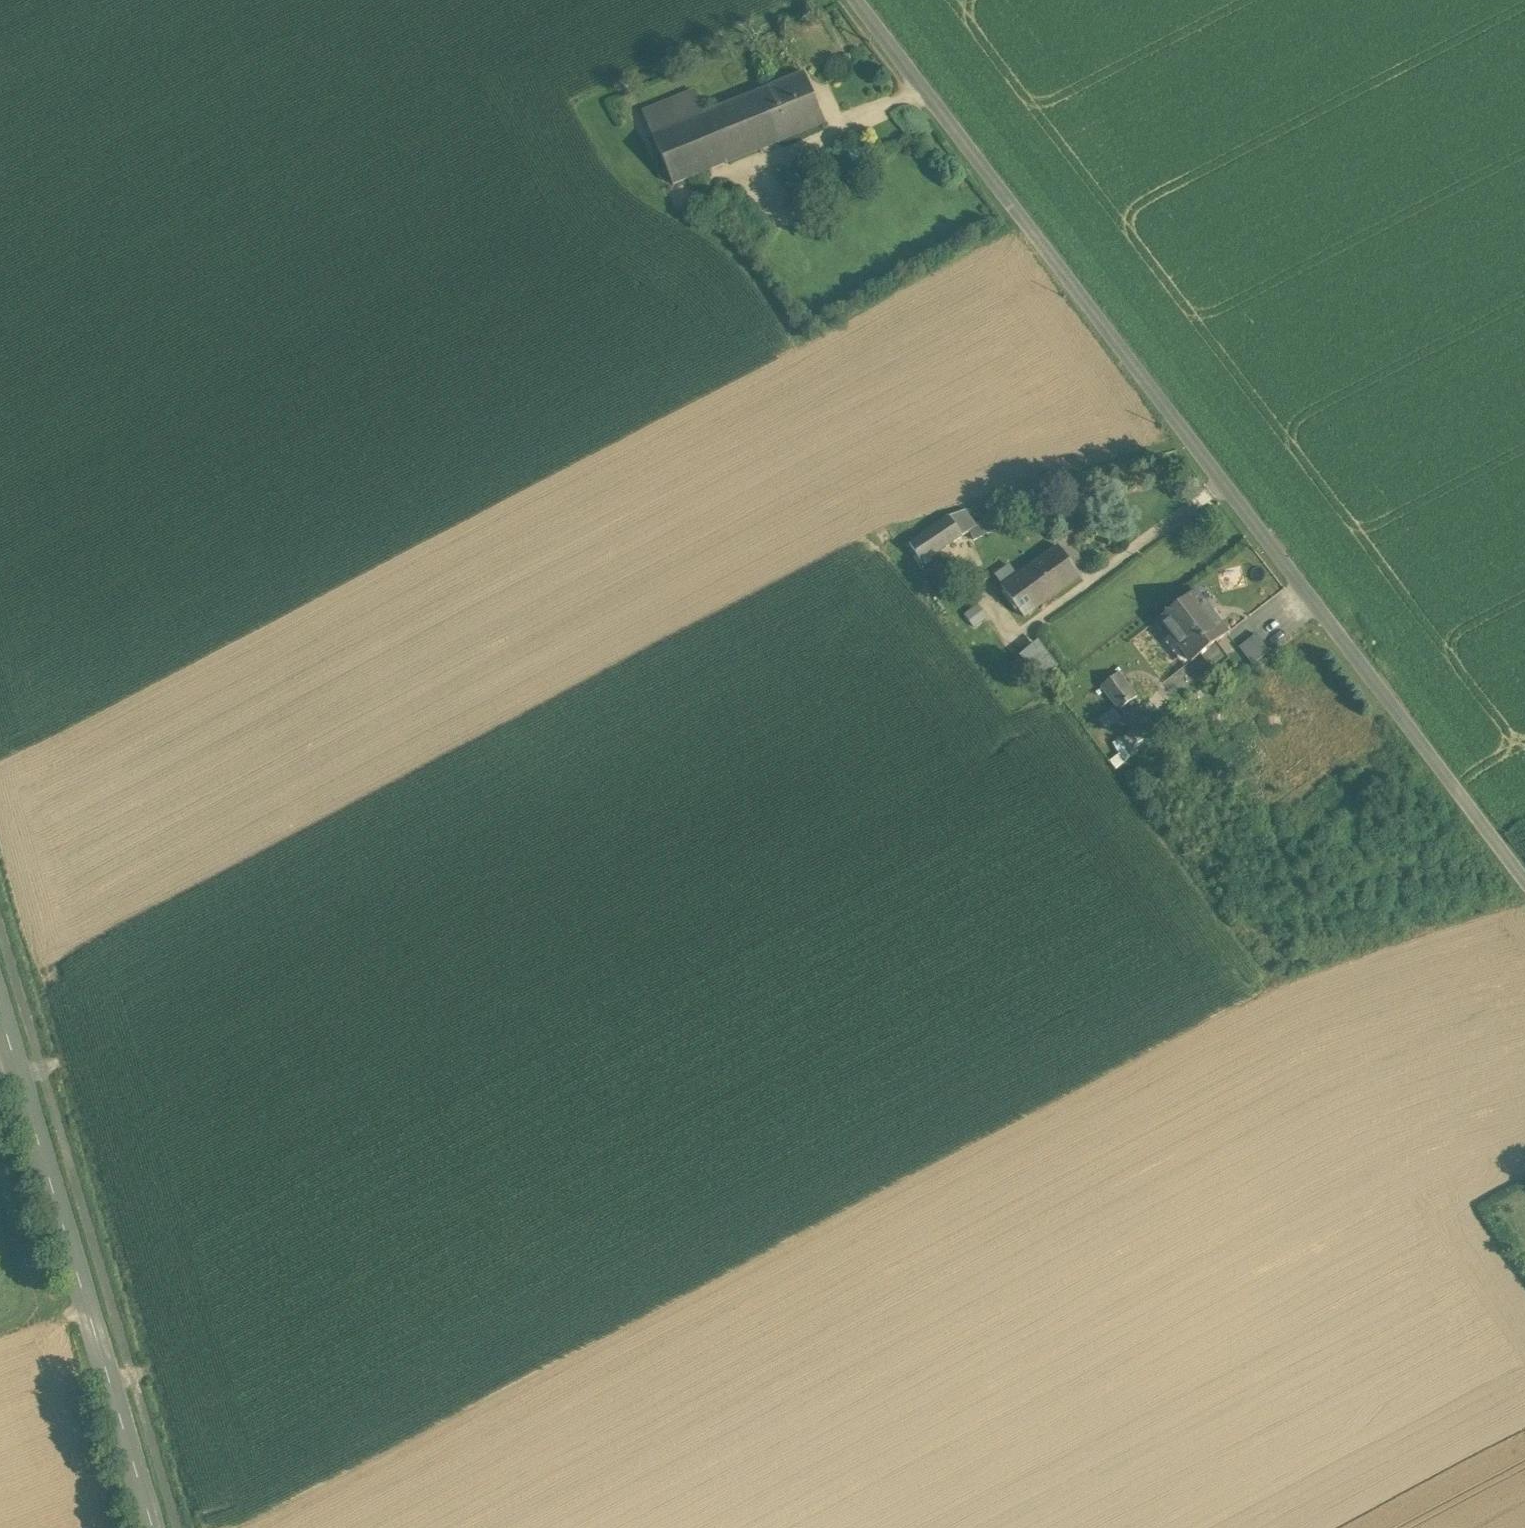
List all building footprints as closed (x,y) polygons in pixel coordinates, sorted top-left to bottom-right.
[(804,72),(753,93),(778,143),(826,123),(804,72)] [(695,92),(643,113),(653,135),(704,113),(695,92)] [(753,93),(704,113),(653,135),(674,185),(778,143),(753,93)] [(950,516),(910,542),(922,562),(970,531),(975,540),(1005,525),(999,514),(976,526),(966,509),(950,516)] [(1059,545),(1016,576),(1038,607),(1081,576),(1059,545)] [(1016,576),(1011,569),(1004,574),(1009,581),(1002,586),(1025,616),(1038,607),(1016,576)] [(1228,633),(1195,590),(1159,618),(1192,661),(1228,633)] [(964,609),(972,625),(987,618),(979,602),(964,609)] [(1257,633),(1239,647),(1253,665),(1271,651),(1257,633)] [(1040,682),(1059,667),(1038,643),(1020,658),(1040,682)] [(1137,696),(1119,672),(1101,686),(1120,710),(1137,696)] [(1114,708),(1099,719),(1107,729),(1121,718),(1114,708)] [(1133,726),(1111,743),(1124,759),(1146,743),(1133,726)]
